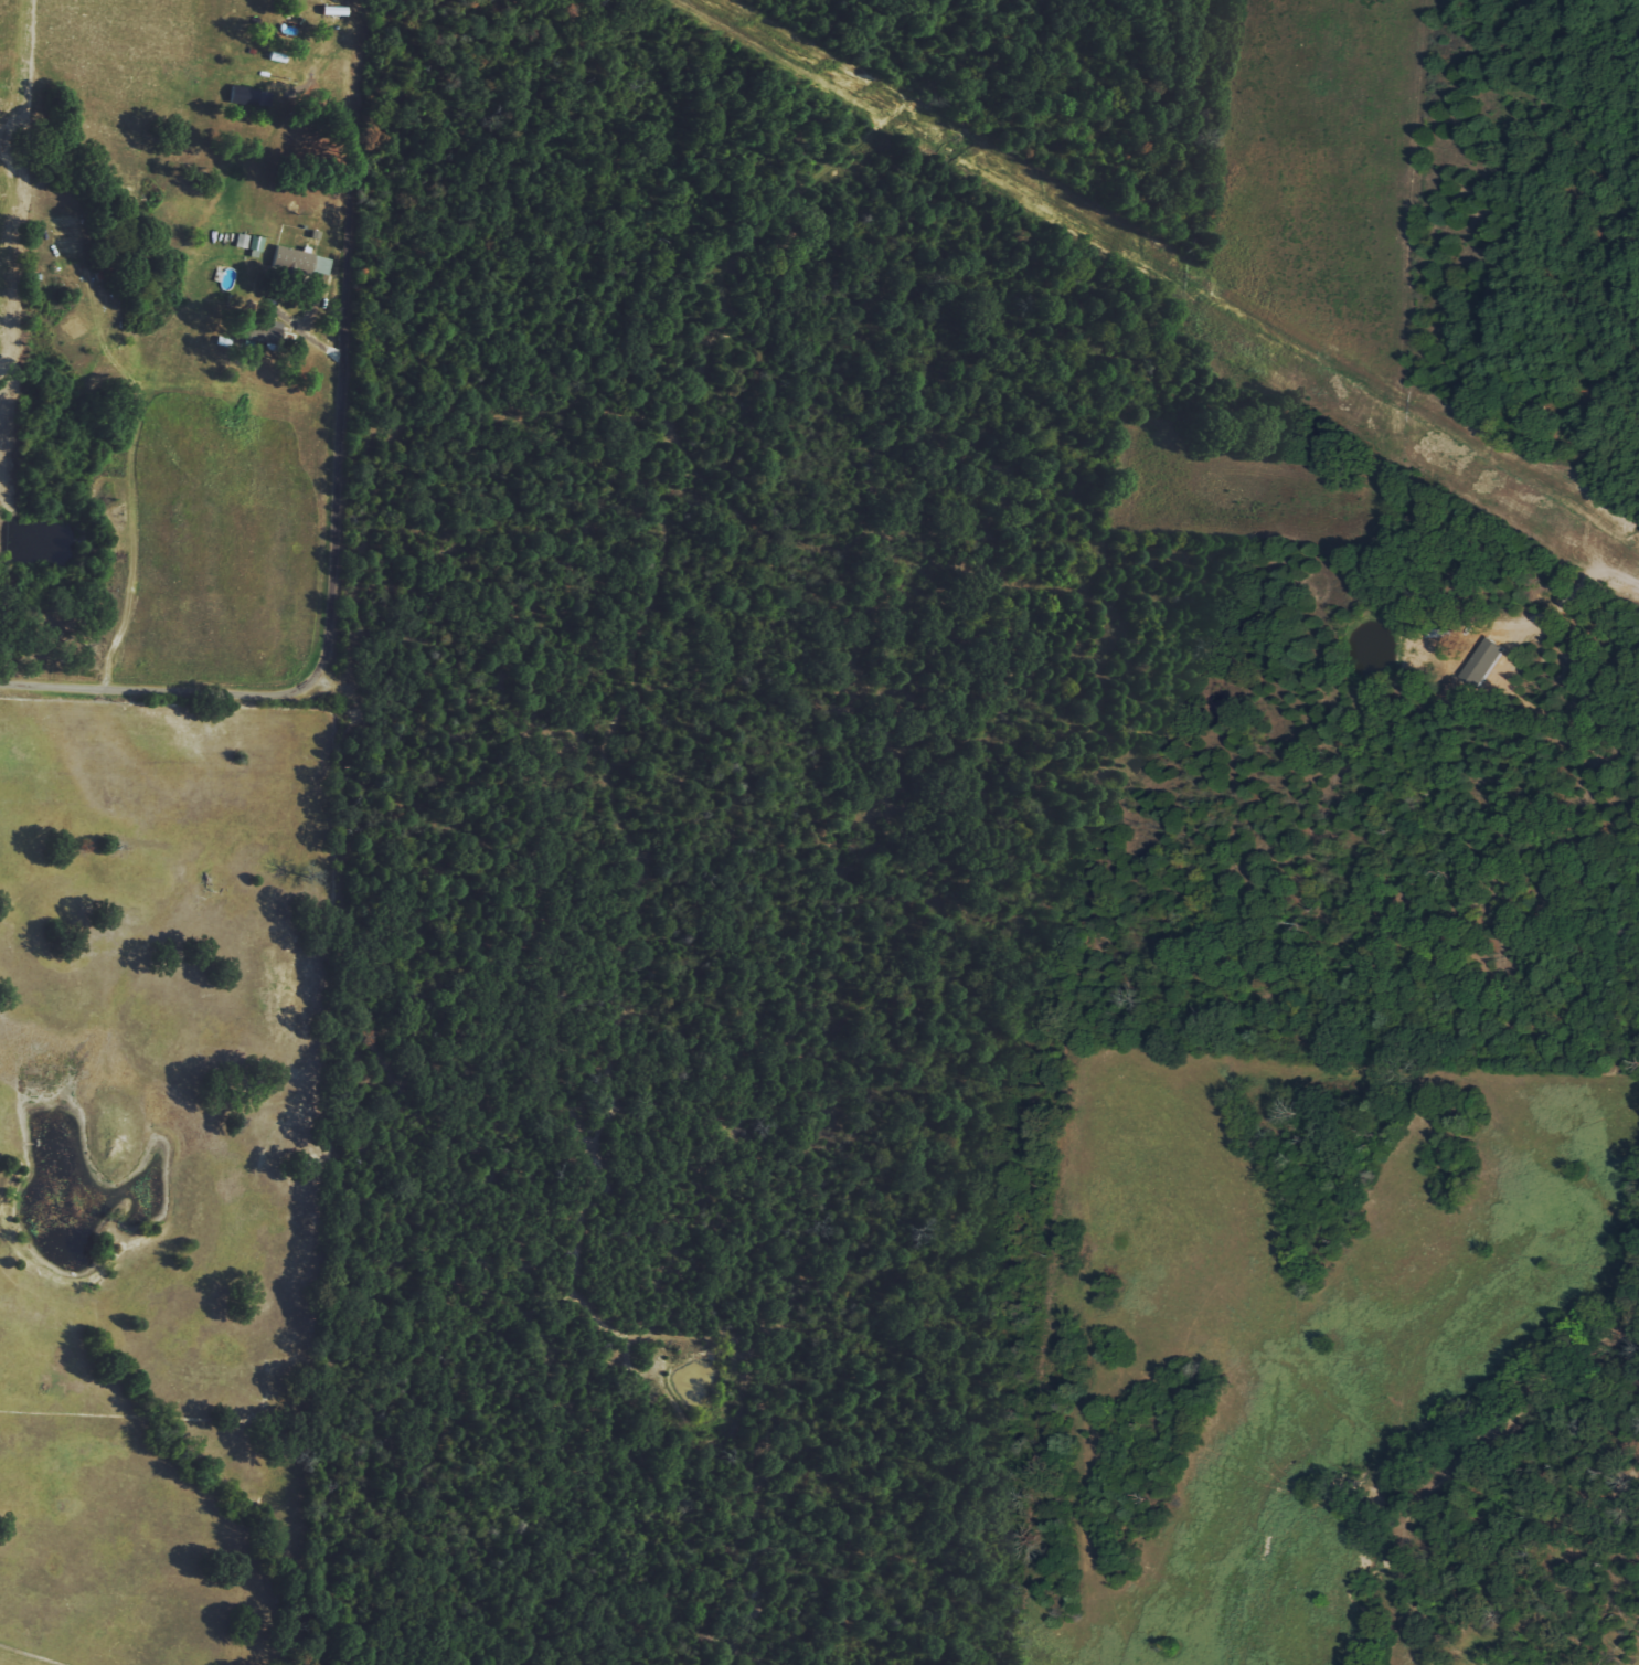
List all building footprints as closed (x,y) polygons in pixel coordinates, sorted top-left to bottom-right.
[(268,107),(270,91),(229,85),(227,101),(268,107)] [(331,260),(273,244),(268,264),(309,275),(310,272),(327,276),(331,260)] [(243,318),(241,339),(277,343),(279,322),(243,318)]
